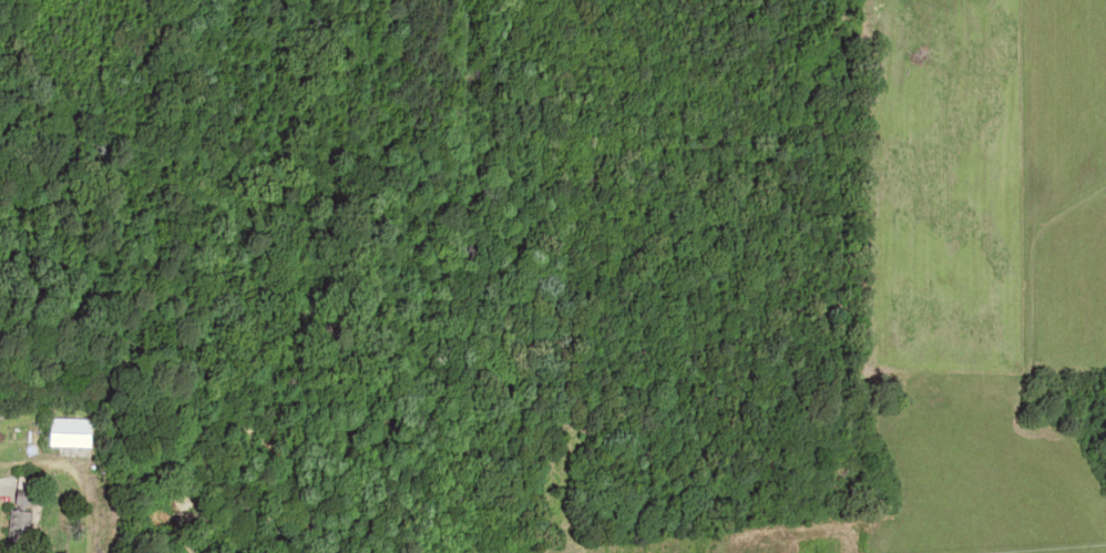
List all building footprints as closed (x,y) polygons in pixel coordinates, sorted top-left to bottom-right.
[(79,418),(38,418),(38,447),(79,447),(79,418)] [(21,513),(1,510),(0,516),(0,541),(17,543),(21,513)]
